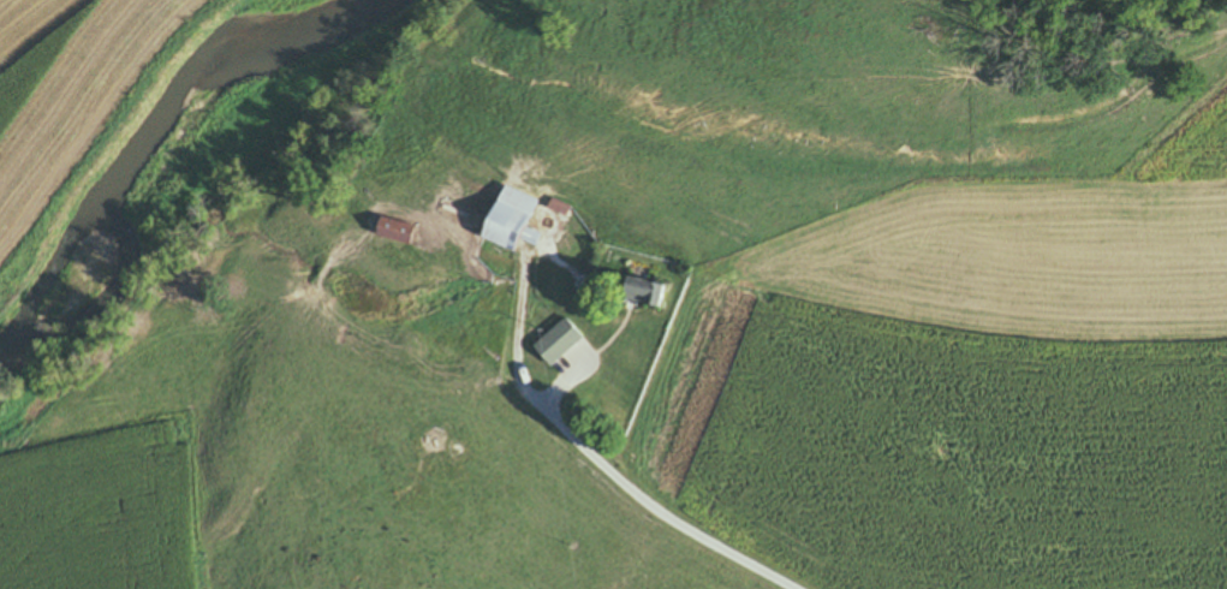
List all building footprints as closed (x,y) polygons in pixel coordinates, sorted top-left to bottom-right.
[(480,238),(504,184),(543,202),(529,232),(541,238),(537,246),(528,243),(522,256),(480,238)] [(386,218),(380,237),(415,246),(421,227),(386,218)] [(629,278),(671,286),(667,308),(624,301),(629,278)] [(534,347),(567,319),(585,338),(552,368),(534,347)]
